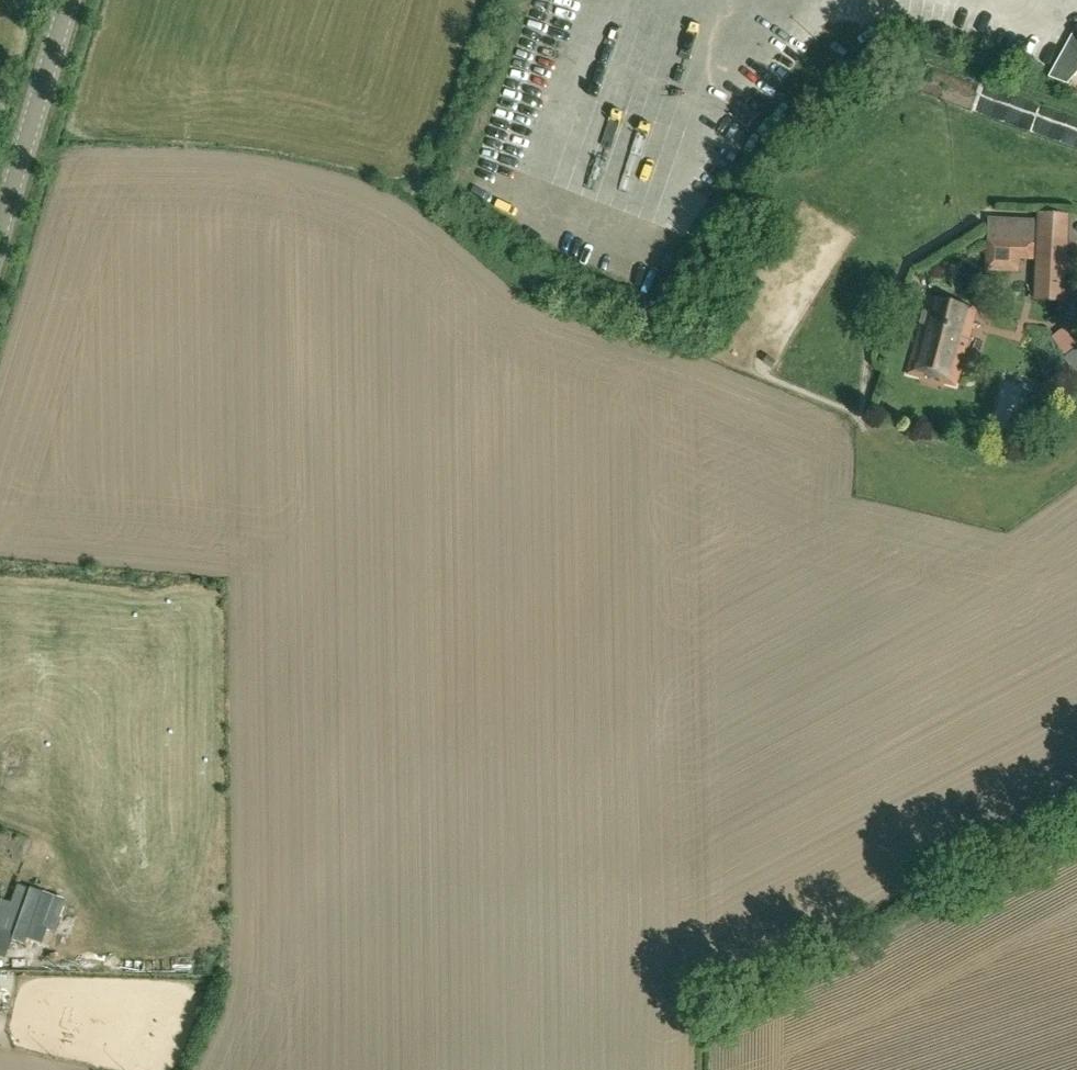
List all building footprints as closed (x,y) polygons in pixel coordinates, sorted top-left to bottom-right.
[(1075,25),(1055,65),(1049,76),(1065,83),(1067,84),(1076,73),(1076,25),(1075,25)] [(624,57),(619,67),(639,79),(645,70),(624,57)] [(1041,212),(1037,300),(1064,301),(1068,213),(1041,212)] [(1034,260),(1036,220),(987,218),(985,271),(1019,272),(1019,260),(1034,260)] [(955,386),(976,309),(929,296),(909,374),(955,386)] [(1065,353),(1076,369),(1076,345),(1065,353)]
